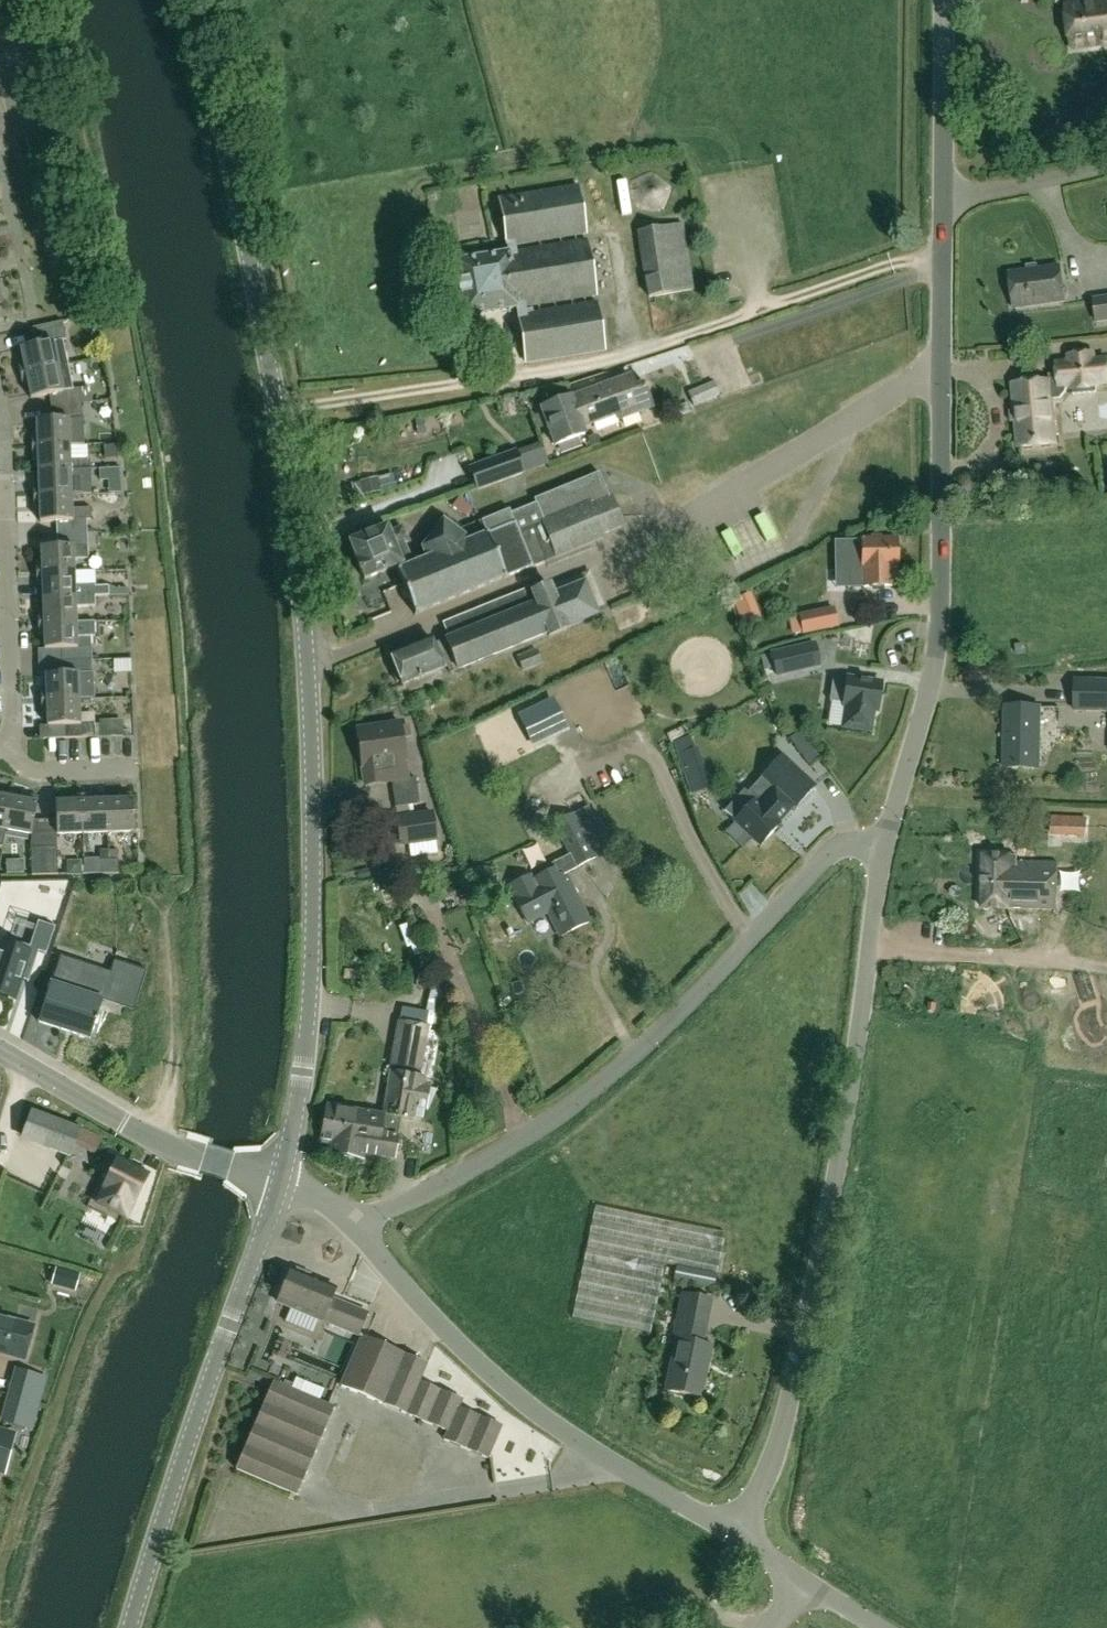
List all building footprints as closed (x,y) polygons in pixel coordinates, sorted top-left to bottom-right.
[(1066,7),(1071,50),(1106,45),(1106,0),(1102,0),(1094,1),(1095,4),(1066,7)] [(585,234),(577,186),(499,199),(507,253),(454,261),(463,316),(516,308),(525,363),(604,351),(596,303),(526,314),(524,307),(595,295),(586,240),(515,251),(514,246),(585,234)] [(693,290),(683,223),(636,230),(646,297),(693,290)] [(1061,267),(1009,274),(1014,310),(1066,303),(1061,267)] [(1092,298),(1095,323),(1106,322),(1106,295),(1092,298)] [(20,377),(69,367),(65,351),(66,351),(63,340),(66,340),(63,327),(62,321),(33,327),(36,345),(20,349),(23,363),(18,364),(20,377)] [(1050,399),(1060,399),(1066,391),(1065,390),(1069,390),(1069,391),(1099,388),(1099,387),(1106,386),(1106,355),(1096,356),(1095,351),(1065,354),(1065,360),(1054,361),(1056,380),(1011,384),(1017,447),(1054,444),(1052,420),(1050,399)] [(69,367),(20,377),(22,386),(28,385),(31,398),(48,395),(50,411),(82,405),(80,389),(74,390),(69,367)] [(541,409),(554,446),(585,435),(582,428),(616,416),(618,421),(652,409),(646,390),(647,389),(645,384),(642,385),(643,386),(635,388),(631,377),(572,399),(571,398),(541,409)] [(713,381),(686,393),(692,407),(719,395),(713,381)] [(82,405),(50,411),(52,420),(37,420),(38,435),(32,435),(33,448),(70,446),(69,430),(81,430),(80,419),(84,419),(82,405)] [(591,447),(599,444),(596,435),(588,438),(591,447)] [(70,461),(70,446),(33,448),(33,458),(39,458),(39,473),(91,472),(90,460),(70,461)] [(473,468),(481,487),(525,470),(517,451),(473,468)] [(91,472),(39,473),(39,486),(34,486),(34,498),(72,497),(71,481),(91,480),(91,472)] [(421,548),(426,559),(396,571),(415,616),(505,579),(505,578),(532,567),(531,564),(555,554),(557,557),(602,539),(600,536),(622,527),(610,498),(599,472),(481,521),(475,516),(470,522),(463,517),(461,520),(454,529),(443,521),(435,531),(430,527),(424,534),(429,538),(421,548)] [(376,479),(360,483),(363,496),(379,492),(376,479)] [(72,497),(34,498),(34,508),(40,508),(41,523),(56,522),(57,534),(87,533),(87,520),(91,520),(90,507),(72,508),(72,497)] [(350,542),(356,559),(355,560),(364,580),(402,565),(401,564),(410,560),(404,544),(407,543),(401,528),(393,531),(391,526),(350,542)] [(95,532),(87,533),(57,534),(57,548),(42,548),(42,563),(37,563),(37,575),(88,573),(88,571),(74,571),(74,559),(88,558),(88,546),(96,546),(95,532)] [(862,570),(863,569),(863,588),(892,587),(892,569),(898,569),(897,539),(861,540),(862,570)] [(88,583),(88,573),(37,575),(37,586),(43,585),(44,600),(96,598),(95,596),(108,595),(108,596),(128,595),(127,584),(95,586),(95,583),(88,583)] [(530,590),(444,625),(449,638),(445,640),(445,641),(433,646),(430,639),(389,655),(396,671),(392,673),(396,683),(400,682),(402,686),(447,668),(450,674),(547,634),(548,637),(567,630),(566,628),(597,616),(584,583),(553,596),(549,587),(532,594),(530,590)] [(96,598),(44,600),(44,613),(39,613),(39,624),(76,623),(76,622),(76,608),(96,607),(96,598)] [(837,627),(833,607),(798,614),(802,635),(837,627)] [(76,623),(39,624),(39,636),(45,636),(45,650),(61,650),(61,663),(92,662),(91,636),(95,636),(94,621),(76,622),(76,623)] [(792,649),(797,672),(818,667),(813,644),(792,649)] [(536,648),(516,657),(522,671),(524,670),(526,675),(524,676),(526,681),(546,673),(536,648)] [(92,662),(61,663),(62,675),(46,676),(47,690),(41,690),(42,701),(79,700),(78,685),(93,684),(92,662)] [(1074,678),(1073,712),(1106,713),(1106,678),(1074,678)] [(834,680),(830,702),(844,704),(844,707),(840,729),(871,734),(875,712),(878,713),(882,684),(848,679),(848,682),(834,680)] [(519,715),(535,747),(567,731),(552,699),(519,715)] [(79,700),(42,701),(42,713),(48,713),(48,727),(64,727),(64,740),(95,738),(94,713),(79,713),(79,700)] [(1004,768),(1040,769),(1041,708),(1006,708),(1004,768)] [(140,729),(139,713),(109,716),(110,732),(140,729)] [(363,767),(365,786),(385,783),(391,782),(399,847),(438,841),(433,810),(414,813),(412,805),(419,803),(423,802),(420,784),(417,785),(415,777),(410,778),(407,761),(405,761),(400,724),(357,730),(362,767),(363,767)] [(789,739),(801,756),(811,749),(799,732),(789,739)] [(692,748),(689,737),(674,742),(678,753),(692,748)] [(734,823),(760,848),(781,826),(779,825),(795,809),(796,810),(816,790),(783,758),(747,796),(754,803),(748,809),(737,799),(725,812),(735,822),(734,823)] [(121,801),(108,802),(109,834),(134,833),(132,796),(121,796),(121,801)] [(2,847),(6,831),(7,831),(13,800),(0,797),(0,847),(2,847)] [(26,802),(13,800),(7,831),(32,836),(39,799),(27,797),(26,802)] [(56,804),(57,836),(84,835),(82,797),(70,798),(70,804),(56,804)] [(109,834),(108,802),(93,802),(93,797),(82,797),(84,835),(109,834)] [(579,824),(593,817),(587,806),(573,813),(579,824)] [(1066,817),(1052,816),(1051,834),(1065,835),(1066,817)] [(576,826),(558,835),(575,867),(596,856),(586,837),(579,824),(576,826)] [(57,847),(46,848),(46,874),(57,874),(57,847)] [(46,874),(46,848),(30,848),(31,875),(46,874)] [(983,910),(1010,910),(1010,909),(1058,911),(1059,865),(1019,864),(1019,857),(985,856),(983,910)] [(430,871),(429,857),(414,858),(414,872),(430,871)] [(108,873),(107,859),(97,860),(98,874),(108,873)] [(117,859),(107,859),(108,873),(118,873),(117,859)] [(67,861),(67,874),(80,874),(80,861),(67,861)] [(507,886),(526,922),(547,911),(560,936),(588,922),(563,874),(558,876),(553,868),(531,879),(529,875),(507,886)] [(14,1001),(21,980),(28,983),(38,953),(46,956),(55,928),(38,922),(30,947),(3,938),(0,946),(0,996),(14,1001)] [(60,957),(38,1023),(90,1039),(95,1024),(97,1025),(98,1021),(96,1020),(104,998),(135,1008),(146,971),(114,961),(110,973),(60,957)] [(327,1105),(323,1125),(398,1136),(401,1119),(396,1118),(404,1075),(420,1077),(429,1026),(396,1021),(388,1071),(390,1072),(382,1115),(327,1105)] [(412,1121),(420,1077),(404,1075),(396,1118),(401,1119),(412,1121)] [(527,1118),(541,1112),(534,1097),(521,1103),(527,1118)] [(30,1142),(69,1156),(76,1135),(39,1120),(30,1142)] [(398,1136),(323,1125),(320,1143),(377,1153),(376,1157),(394,1160),(398,1136)] [(105,1189),(98,1203),(126,1217),(133,1203),(134,1203),(147,1177),(117,1162),(104,1188),(105,1189)] [(58,1207),(87,1216),(99,1179),(70,1170),(58,1207)] [(595,1206),(572,1318),(650,1334),(665,1265),(675,1267),(672,1281),(713,1289),(715,1276),(716,1276),(725,1233),(595,1206)] [(335,1289),(291,1271),(288,1277),(285,1278),(282,1283),(284,1287),(283,1290),(279,1290),(276,1297),(279,1300),(277,1303),(357,1337),(367,1314),(331,1299),(335,1289)] [(711,1300),(683,1294),(673,1341),(676,1342),(666,1391),(701,1398),(711,1347),(702,1345),(711,1300)] [(0,1318),(0,1353),(24,1359),(33,1328),(0,1318)] [(285,1362),(297,1368),(311,1341),(299,1335),(285,1362)] [(502,1427),(458,1408),(461,1400),(418,1382),(426,1364),(363,1338),(342,1388),(448,1432),(444,1441),(488,1459),(502,1427)] [(30,1430),(44,1379),(18,1371),(4,1422),(30,1430)] [(236,1470),(298,1496),(335,1409),(273,1383),(236,1470)] [(13,1439),(0,1435),(0,1469),(4,1470),(13,1439)] [(391,1503),(392,1513),(420,1510),(418,1499),(391,1503)]
